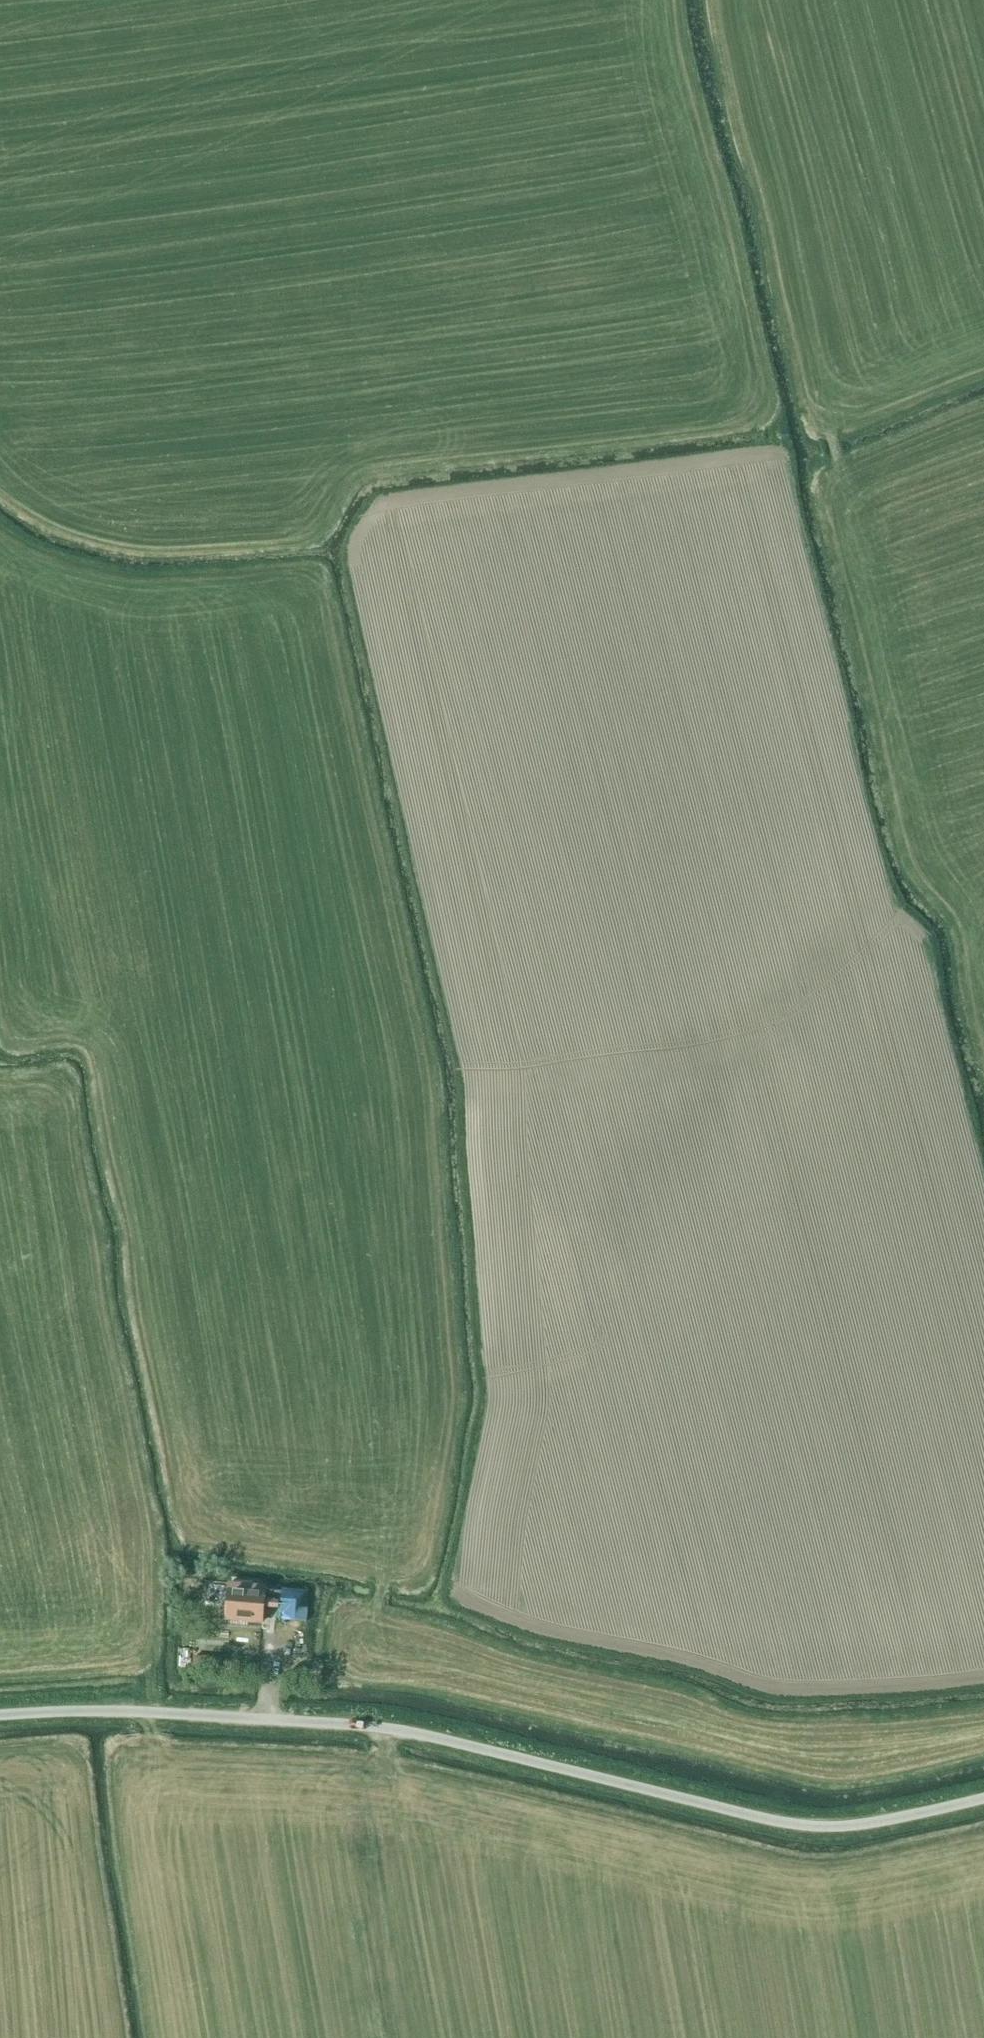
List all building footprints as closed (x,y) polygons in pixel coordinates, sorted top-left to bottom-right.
[(227,1618),(261,1621),(265,1579),(231,1576),(231,1582),(230,1593),(229,1593),(227,1618)] [(274,1586),(271,1609),(284,1611),(283,1618),(306,1621),(309,1590),(274,1586)] [(193,1668),(211,1670),(212,1662),(208,1658),(194,1656),(193,1668)]
